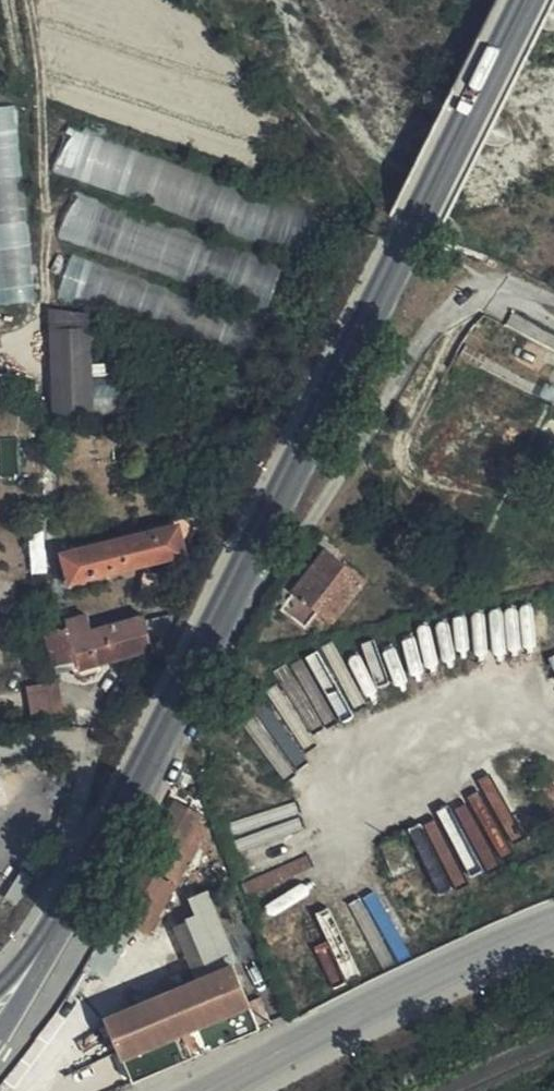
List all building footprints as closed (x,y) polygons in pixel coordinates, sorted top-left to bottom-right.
[(0,104),(0,301),(36,297),(18,102),(0,104)] [(56,169),(91,180),(104,134),(69,124),(56,169)] [(124,191),(155,196),(161,159),(130,153),(124,191)] [(75,189),(60,234),(131,258),(146,213),(75,189)] [(74,293),(136,312),(147,278),(85,259),(74,293)] [(94,331),(60,332),(63,413),(97,412),(94,331)] [(191,547),(205,517),(195,520),(185,523),(190,550),(191,550),(191,547)] [(190,550),(185,523),(65,556),(71,583),(190,550)] [(365,579),(326,548),(280,609),(306,629),(321,610),(334,620),(365,579)] [(150,595),(175,594),(181,569),(150,573),(150,595)] [(83,669),(157,647),(149,614),(74,636),(71,626),(48,633),(56,665),(80,658),(83,669)] [(32,713),(64,710),(61,679),(29,682),(32,713)] [(196,812),(174,800),(129,894),(150,905),(154,898),(164,903),(170,891),(159,887),(196,812)] [(188,919),(210,970),(234,961),(241,957),(211,888),(193,897),(201,914),(188,919)] [(157,917),(130,903),(104,948),(131,963),(157,917)] [(107,1015),(134,1080),(262,1025),(234,961),(107,1015)]
